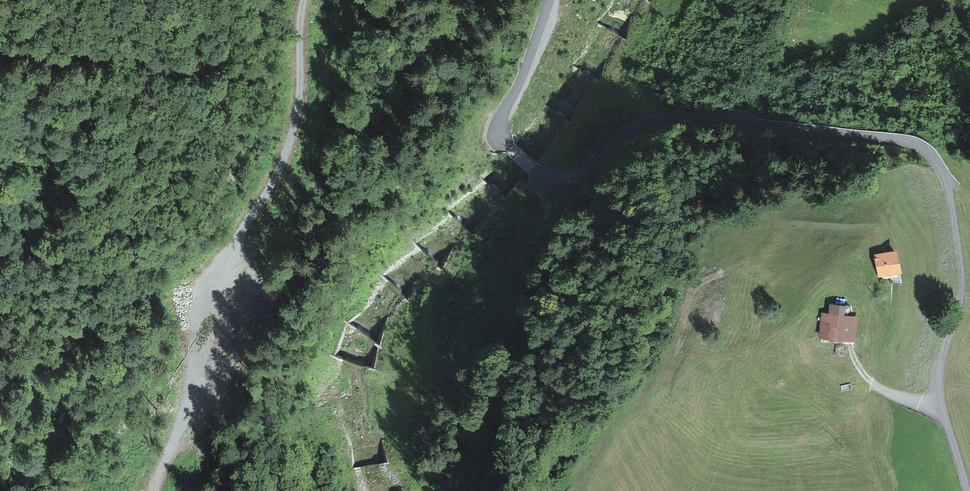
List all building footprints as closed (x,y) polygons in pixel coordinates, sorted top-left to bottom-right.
[(458,224),(465,232),(471,228),(464,219),(458,224)] [(880,250),(885,273),(908,268),(904,245),(880,250)] [(272,252),(264,249),(261,256),(269,259),(272,252)] [(827,304),(823,334),(858,338),(862,309),(827,304)]
